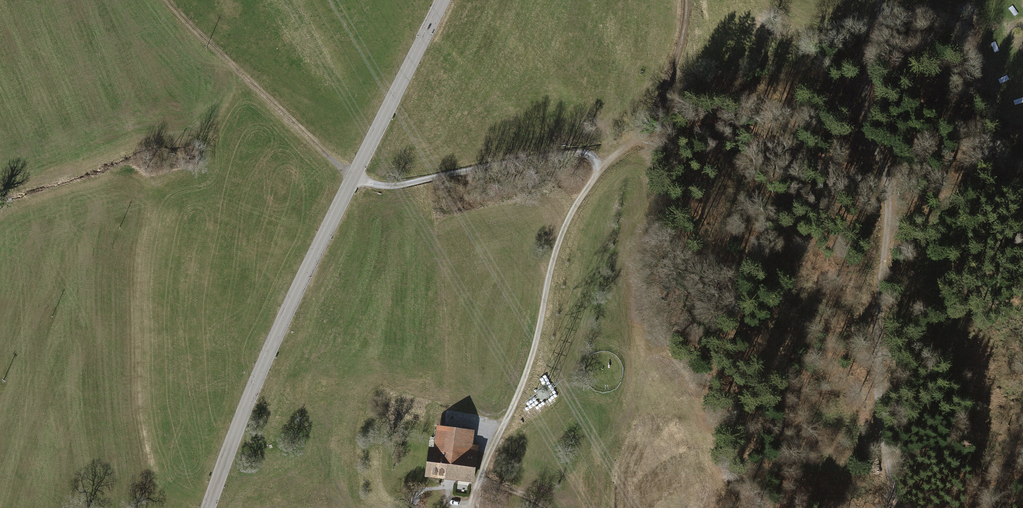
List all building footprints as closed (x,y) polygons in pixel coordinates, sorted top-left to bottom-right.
[(424,481),(475,488),(480,449),(474,448),(476,434),(438,430),(434,451),(429,450),(424,481)]
